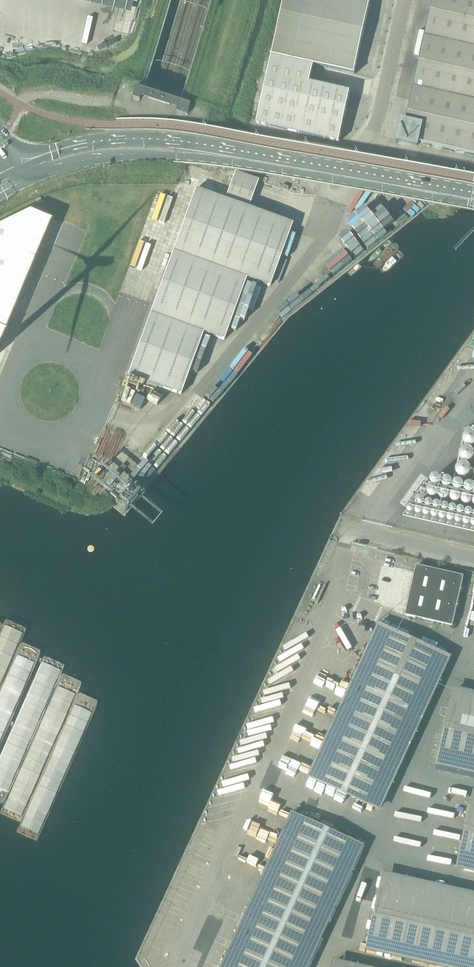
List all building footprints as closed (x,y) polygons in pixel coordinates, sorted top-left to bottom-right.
[(339,142),(350,92),(310,83),(314,65),(355,74),(354,73),(371,0),(284,0),(257,124),(339,142)] [(473,154),(473,0),(434,0),(403,138),(473,154)] [(177,112),(187,115),(188,111),(191,103),(182,100),(180,99),(175,98),(173,97),(171,96),(170,96),(169,96),(168,95),(166,95),(162,94),(160,93),(158,92),(157,92),(156,92),(155,91),(153,91),(149,89),(144,88),(143,87),(138,86),(134,98),(140,100),(141,96),(178,108),(177,112)] [(128,376),(181,395),(203,333),(224,340),(246,278),(269,286),(292,224),(248,209),(258,180),(235,172),(225,200),(195,189),(128,376)] [(167,199),(159,220),(167,223),(170,214),(177,216),(181,205),(167,199)] [(368,205),(347,220),(351,225),(339,233),(355,257),(388,234),(368,205)] [(51,219),(29,210),(0,224),(0,341),(51,219)] [(460,446),(463,448),(466,448),(468,447),(470,446),(472,444),(473,441),(472,438),(471,436),(468,434),(465,433),(462,433),(460,435),(458,438),(458,441),(458,444),(460,446)] [(457,462),(460,463),(462,463),(465,463),(467,461),(469,459),(469,456),(469,454),(468,451),(465,449),(462,448),(459,449),(456,451),(455,453),(454,456),(455,459),(457,462)] [(454,477),(456,479),(459,479),(462,478),(464,477),(465,475),(466,472),(466,470),(464,467),(462,465),(459,464),(456,465),(453,466),(451,469),(451,472),(452,475),(454,477)] [(362,562),(383,567),(376,600),(390,603),(407,607),(405,616),(453,626),(464,576),(417,566),(415,574),(398,570),(400,558),(383,554),(352,547),(347,571),(359,574),(362,562)] [(308,778),(322,785),(380,811),(451,657),(379,623),(308,778)] [(450,704),(436,765),(473,774),(473,692),(454,688),(450,704)] [(473,791),(456,868),(473,872),(473,791)] [(365,846),(292,812),(221,966),(309,966),(365,846)] [(380,888),(380,889),(366,950),(439,966),(473,966),(473,893),(383,873),(380,888)]
